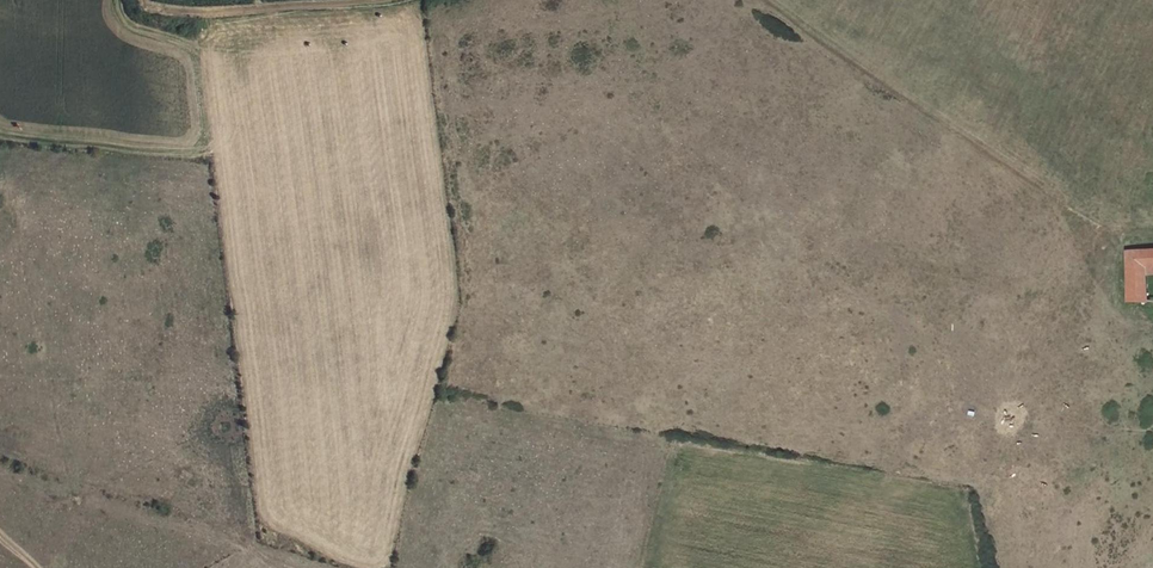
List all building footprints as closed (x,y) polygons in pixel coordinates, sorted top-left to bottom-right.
[(1127,252),(1128,301),(1146,302),(1144,274),(1143,262),(1152,261),(1152,251),(1127,252)] [(1144,274),(1152,274),(1152,261),(1143,262),(1144,274)]
